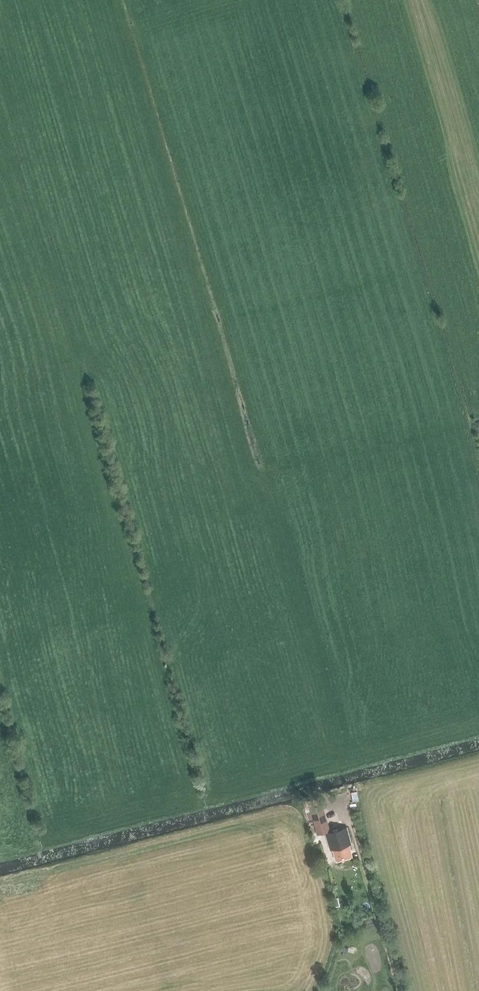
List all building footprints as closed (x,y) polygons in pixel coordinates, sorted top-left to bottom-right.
[(335,861),(351,857),(348,845),(351,845),(346,827),(328,832),(320,804),(309,808),(317,834),(325,832),(330,851),(333,849),(335,861)]
